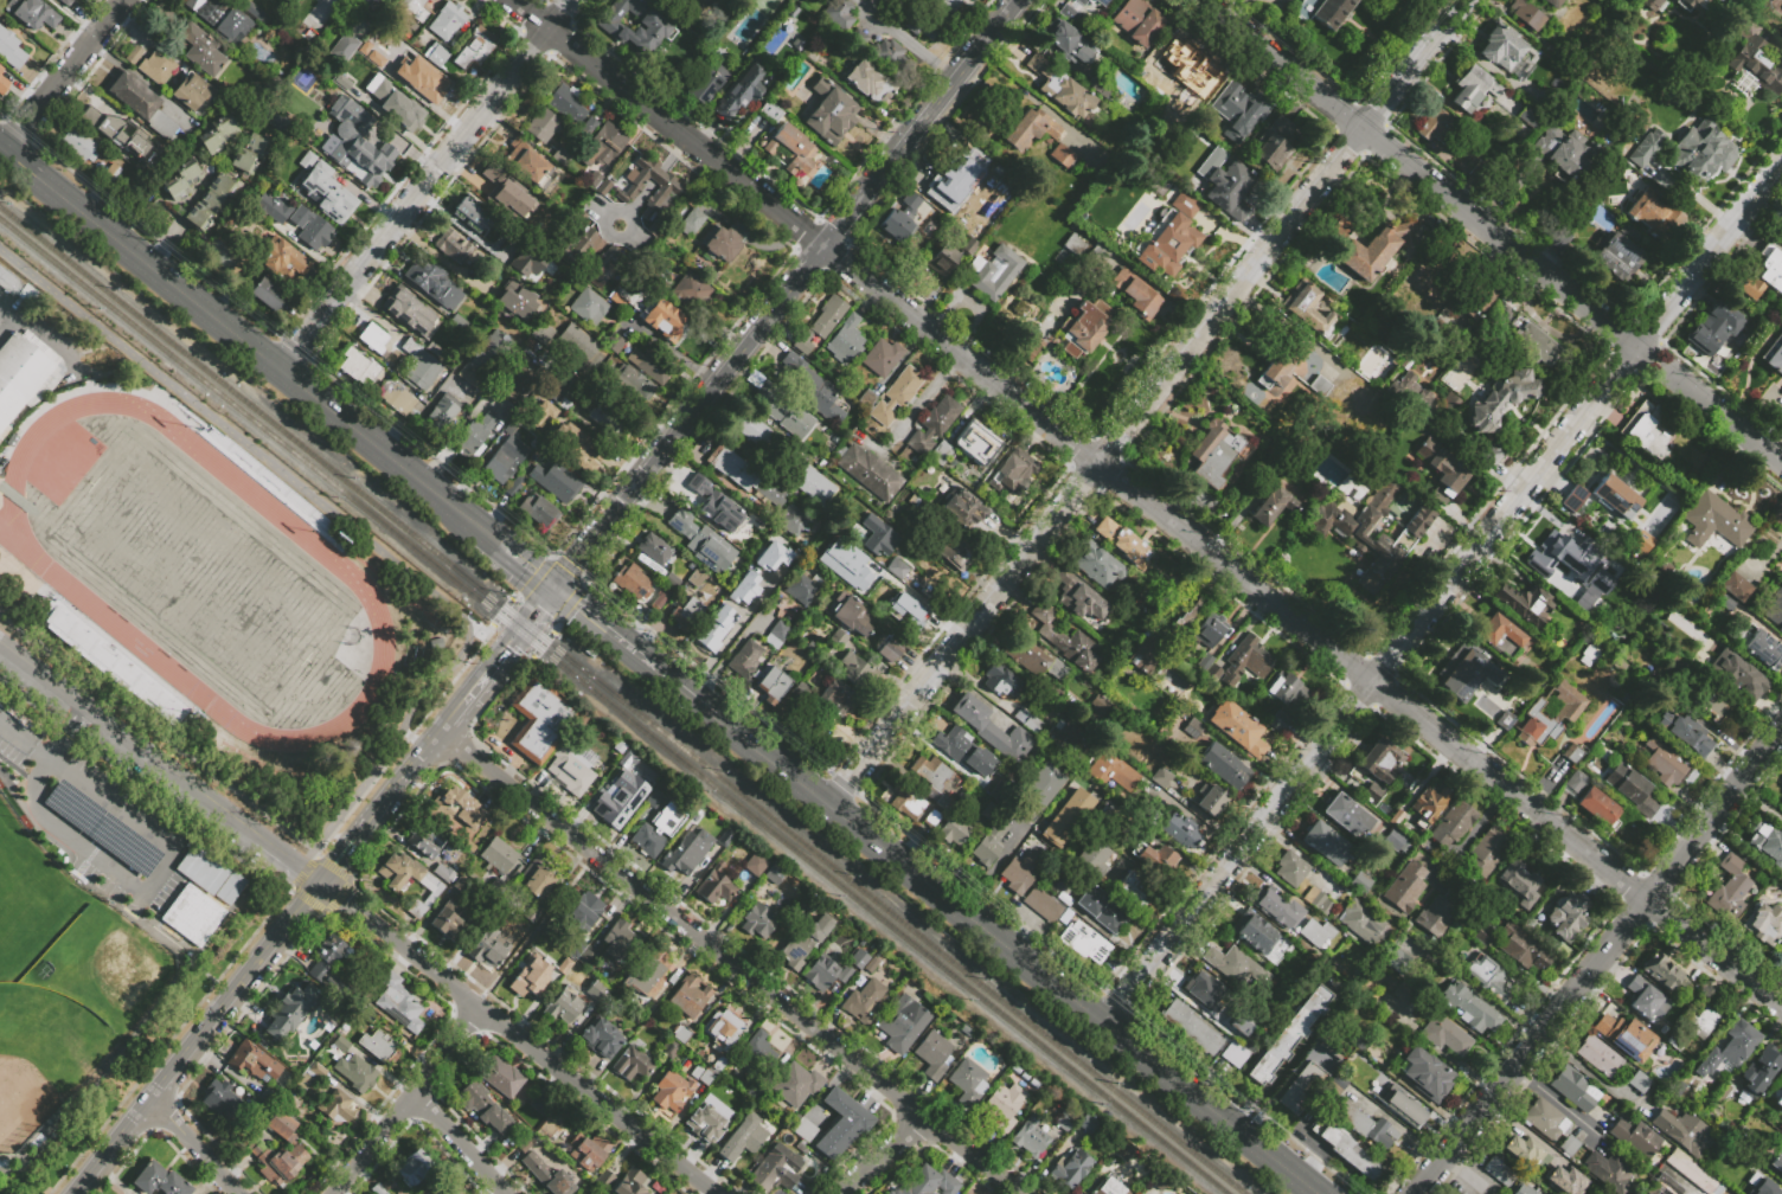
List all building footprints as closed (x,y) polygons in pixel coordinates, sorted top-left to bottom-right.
[(11,14),(22,0),(24,0),(40,0),(62,17),(52,28),(41,20),(33,31),(11,14)] [(185,5),(188,0),(224,0),(254,24),(244,36),(238,31),(227,44),(212,32),(214,28),(185,5)] [(390,8),(397,0),(427,0),(423,5),(431,12),(421,24),(409,13),(403,20),(390,8)] [(449,44),(428,27),(441,12),(438,11),(448,0),(455,6),(457,4),(463,8),(461,11),(469,17),(460,27),(455,34),(456,36),(449,44)] [(597,27),(619,0),(639,0),(675,30),(666,41),(664,38),(662,39),(661,38),(648,54),(628,39),(622,46),(597,27)] [(765,9),(774,0),(776,0),(788,9),(778,20),(765,9)] [(829,2),(827,0),(846,0),(854,6),(851,11),(853,12),(851,14),(854,17),(852,19),(853,20),(844,33),(820,15),(829,2)] [(900,7),(906,0),(908,0),(936,23),(931,27),(940,34),(931,44),(921,34),(916,39),(902,27),(906,23),(899,17),(904,11),(900,7)] [(950,15),(930,0),(959,0),(961,2),(950,15)] [(1083,7),(1073,0),(1108,0),(1102,8),(1092,1),(1086,2),(1083,7)] [(1109,18),(1123,0),(1142,0),(1149,6),(1149,7),(1167,21),(1142,52),(1128,40),(1126,44),(1115,36),(1120,30),(1111,23),(1113,20),(1109,18)] [(1291,13),(1302,0),(1356,0),(1347,11),(1347,12),(1348,14),(1347,18),(1345,19),(1341,20),(1340,19),(1329,32),(1310,17),(1305,24),(1291,13)] [(1502,2),(1504,0),(1526,0),(1525,1),(1545,18),(1533,33),(1508,13),(1512,9),(1502,2)] [(1552,11),(1539,0),(1561,0),(1552,11)] [(1637,1),(1638,0),(1669,0),(1658,15),(1653,12),(1652,13),(1637,1)] [(1674,4),(1677,0),(1707,0),(1710,2),(1704,11),(1694,4),(1690,9),(1688,8),(1686,13),(1674,4)] [(1712,6),(1716,0),(1733,0),(1723,14),(1712,6)] [(1064,2),(1079,14),(1071,24),(1056,12),(1064,2)] [(1097,52),(1088,63),(1081,64),(1075,59),(1071,64),(1066,60),(1065,62),(1060,58),(1064,54),(1038,34),(1053,15),(1079,36),(1078,37),(1097,52)] [(1499,19),(1511,30),(1508,33),(1514,38),(1515,37),(1528,46),(1507,72),(1494,62),(1493,64),(1489,62),(1488,63),(1476,53),(1485,43),(1482,40),(1486,37),(1485,36),(1499,19)] [(175,37),(188,20),(219,43),(213,50),(226,59),(212,77),(184,56),(190,49),(175,37)] [(794,32),(781,49),(768,38),(781,21),(794,32)] [(492,32),(496,36),(491,43),(494,46),(475,69),(469,64),(463,71),(450,62),(473,34),(470,33),(477,24),(491,34),(492,32)] [(17,70),(0,57),(0,26),(6,31),(7,28),(9,31),(11,30),(15,33),(14,34),(17,37),(15,38),(19,41),(15,46),(27,56),(17,70)] [(360,41),(344,63),(329,52),(346,31),(360,41)] [(860,53),(847,43),(857,31),(870,40),(860,53)] [(1780,54),(1781,56),(1781,87),(1774,97),(1763,89),(1761,91),(1752,84),(1744,95),(1730,82),(1735,76),(1723,66),(1745,38),(1746,39),(1752,33),(1765,44),(1758,52),(1761,53),(1759,56),(1771,65),(1780,54)] [(912,63),(904,72),(893,65),(891,68),(867,50),(872,43),(876,45),(882,38),(886,41),(889,38),(904,50),(900,53),(912,63)] [(423,56),(434,41),(449,53),(438,68),(423,56)] [(823,50),(813,64),(802,56),(813,41),(823,50)] [(145,51),(133,65),(124,58),(136,44),(145,51)] [(376,46),(389,57),(380,68),(367,56),(376,46)] [(137,68),(145,58),(147,60),(154,51),(166,60),(168,58),(178,65),(161,86),(137,68)] [(704,105),(686,90),(698,75),(694,72),(712,51),(733,68),(704,105)] [(1047,62),(1038,75),(1023,64),(1032,51),(1047,62)] [(399,73),(415,53),(449,79),(437,96),(421,83),(417,86),(399,73)] [(752,54),(768,66),(757,82),(764,88),(762,92),(757,101),(756,100),(752,103),(749,100),(743,108),(739,104),(736,110),(737,110),(727,122),(711,110),(752,54)] [(1198,54),(1209,64),(1205,69),(1209,72),(1199,83),(1200,84),(1200,85),(1200,86),(1199,89),(1198,90),(1197,91),(1194,91),(1185,102),(1178,96),(1181,91),(1155,72),(1165,59),(1180,71),(1185,65),(1188,68),(1198,54)] [(898,85),(887,98),(885,96),(880,102),(877,98),(873,102),(872,101),(866,97),(867,95),(865,94),(863,96),(839,77),(850,64),(853,66),(861,56),(898,85)] [(1451,82),(1454,78),(1456,81),(1470,62),(1502,88),(1494,97),(1486,90),(1485,90),(1482,89),(1477,94),(1481,96),(1466,115),(1449,101),(1460,88),(1451,82)] [(178,126),(167,140),(145,122),(146,121),(115,97),(114,98),(102,90),(102,89),(118,66),(162,100),(155,109),(178,126)] [(1038,90),(1043,83),(1045,84),(1047,81),(1044,78),(1053,66),(1097,103),(1090,113),(1104,124),(1092,139),(1072,122),(1073,120),(1038,90)] [(1714,89),(1701,78),(1711,66),(1724,76),(1714,89)] [(194,111),(171,94),(190,70),(216,90),(205,105),(201,102),(194,111)] [(4,102),(0,99),(0,72),(12,82),(7,88),(12,91),(4,102)] [(1114,90),(1107,100),(1084,83),(1092,72),(1114,90)] [(810,89),(820,76),(859,107),(852,116),(855,120),(846,131),(845,129),(839,136),(841,137),(833,148),(802,123),(822,98),(810,89)] [(1207,107),(1230,78),(1252,96),(1256,91),(1273,104),(1258,123),(1256,120),(1250,128),(1237,143),(1220,131),(1227,122),(1207,107)] [(586,111),(576,124),(576,126),(566,117),(565,118),(544,102),(560,83),(568,89),(570,86),(575,90),(576,89),(582,94),(579,96),(582,98),(577,104),(586,111)] [(411,121),(402,131),(386,118),(389,116),(383,111),(389,103),(393,108),(397,103),(391,100),(399,90),(410,97),(412,95),(419,101),(417,104),(422,108),(418,113),(423,116),(416,124),(411,121)] [(371,114),(359,127),(346,117),(350,113),(340,104),(348,95),(371,114)] [(767,100),(783,113),(775,124),(757,111),(767,100)] [(1533,130),(1515,115),(1525,103),(1543,117),(1533,130)] [(89,105),(102,116),(104,114),(118,115),(127,121),(128,120),(148,136),(147,139),(156,146),(142,165),(128,154),(127,156),(123,153),(79,117),(89,105)] [(565,123),(557,134),(555,131),(544,145),(525,129),(543,107),(565,123)] [(1428,142),(1415,133),(1435,107),(1449,117),(1443,124),(1448,128),(1438,141),(1432,136),(1428,142)] [(1064,133),(1058,140),(1055,137),(1053,139),(1043,130),(1036,139),(1031,135),(1018,150),(1002,139),(1027,108),(1032,113),(1036,108),(1047,117),(1049,117),(1062,128),(1060,129),(1064,133)] [(210,156),(197,136),(212,127),(209,122),(226,111),(238,131),(222,142),(224,147),(210,156)] [(1278,113),(1295,127),(1282,142),(1294,152),(1276,174),(1245,148),(1259,131),(1261,133),(1267,127),(1278,113)] [(1731,163),(1724,172),(1717,169),(1709,178),(1707,178),(1697,190),(1686,186),(1680,178),(1681,173),(1673,168),(1667,162),(1662,159),(1690,127),(1693,129),(1703,116),(1713,124),(1711,128),(1735,146),(1735,161),(1731,163)] [(598,126),(588,137),(579,131),(590,118),(598,126)] [(630,139),(611,165),(609,162),(604,168),(596,162),(594,165),(592,163),(586,172),(576,165),(596,137),(594,136),(605,121),(608,122),(630,139)] [(794,179),(782,169),(790,160),(775,149),(770,156),(762,149),(784,121),(806,137),(805,139),(819,150),(815,155),(813,153),(809,158),(815,162),(805,178),(797,173),(794,179)] [(58,141),(72,127),(75,129),(77,127),(97,145),(92,150),(97,154),(90,163),(85,160),(83,162),(58,141)] [(1589,143),(1605,158),(1582,187),(1573,182),(1568,188),(1553,178),(1557,173),(1541,161),(1514,197),(1496,182),(1508,166),(1520,176),(1528,165),(1524,160),(1549,127),(1553,127),(1559,130),(1560,135),(1565,140),(1572,131),(1587,142),(1582,148),(1585,149),(1589,143)] [(1665,136),(1660,142),(1662,145),(1650,159),(1649,158),(1640,169),(1626,159),(1647,131),(1650,134),(1654,128),(1665,136)] [(251,175),(230,165),(238,148),(242,150),(251,131),(271,142),(262,161),(259,159),(251,175)] [(393,160),(385,171),(383,168),(376,176),(353,158),(360,148),(365,152),(371,143),(368,141),(376,133),(397,148),(390,158),(393,160)] [(509,143),(515,136),(524,143),(527,140),(533,145),(531,149),(552,166),(545,175),(549,178),(540,188),(525,178),(524,180),(502,162),(513,147),(509,143)] [(153,156),(164,143),(172,150),(161,163),(153,156)] [(1065,168),(1050,158),(1060,143),(1076,155),(1065,168)] [(551,156),(559,146),(571,155),(564,166),(551,156)] [(948,210),(919,187),(931,173),(937,179),(954,159),(956,161),(963,152),(980,165),(972,175),(977,181),(970,191),(967,188),(960,198),(959,197),(948,210)] [(191,192),(172,204),(166,192),(162,193),(155,181),(159,179),(177,168),(174,165),(190,155),(203,178),(187,186),(191,192)] [(685,191),(678,199),(675,198),(672,203),(667,199),(661,207),(664,208),(658,216),(655,214),(648,224),(640,218),(646,210),(645,208),(660,188),(652,181),(634,168),(642,158),(650,165),(653,161),(662,168),(660,171),(668,178),(671,174),(678,181),(675,184),(685,191)] [(1485,186),(1470,174),(1481,162),(1483,165),(1488,159),(1500,168),(1485,186)] [(1231,160),(1255,178),(1237,200),(1249,208),(1239,222),(1227,212),(1225,216),(1201,198),(1212,184),(1205,179),(1214,166),(1223,172),(1231,160)] [(110,184),(102,176),(113,162),(122,169),(110,184)] [(505,176),(517,185),(518,184),(527,191),(525,193),(537,201),(519,224),(486,198),(495,186),(481,174),(487,165),(504,178),(505,176)] [(218,172),(237,186),(226,200),(229,203),(216,219),(213,217),(201,231),(201,232),(182,218),(184,217),(197,200),(198,201),(201,198),(199,197),(204,191),(206,192),(207,191),(205,188),(218,172)] [(364,195),(350,214),(344,211),(341,213),(325,200),(341,178),(364,195)] [(1162,191),(1173,178),(1188,191),(1178,203),(1162,191)] [(1680,216),(1671,229),(1666,226),(1655,239),(1646,231),(1647,229),(1636,220),(1633,224),(1617,212),(1629,198),(1629,199),(1637,188),(1640,191),(1643,187),(1680,216)] [(294,207),(280,224),(267,213),(263,216),(250,204),(262,190),(270,197),(271,195),(278,201),(282,204),(284,200),(294,207)] [(909,190),(923,200),(916,210),(917,211),(916,213),(917,214),(912,222),(917,226),(910,237),(906,233),(904,237),(903,236),(897,243),(878,226),(893,206),(899,211),(900,210),(903,212),(904,210),(905,211),(908,208),(899,203),(909,190)] [(454,210),(459,204),(460,205),(467,195),(488,212),(485,217),(492,222),(487,229),(482,224),(477,230),(473,226),(470,229),(460,220),(463,216),(460,212),(459,214),(454,210)] [(1132,218),(1145,201),(1165,217),(1174,204),(1190,216),(1181,226),(1188,232),(1165,262),(1158,256),(1153,263),(1141,252),(1158,231),(1147,223),(1143,227),(1132,218)] [(335,231),(323,248),(320,245),(315,251),(296,236),(307,223),(306,222),(301,229),(288,219),(301,203),(333,227),(332,229),(335,231)] [(677,229),(693,207),(706,217),(688,239),(677,229)] [(257,245),(246,237),(250,233),(239,225),(251,211),(271,227),(257,245)] [(732,219),(749,231),(723,264),(712,255),(710,258),(700,251),(703,248),(701,246),(704,244),(700,242),(716,222),(725,230),(732,219)] [(1335,257),(1347,244),(1345,243),(1350,238),(1363,248),(1372,236),(1373,237),(1386,222),(1391,225),(1415,222),(1417,233),(1412,235),(1415,244),(1403,246),(1402,245),(1399,243),(1387,257),(1390,258),(1383,267),(1385,268),(1379,275),(1376,272),(1367,283),(1335,257)] [(1646,255),(1640,262),(1642,264),(1626,285),(1622,282),(1618,285),(1585,259),(1591,252),(1596,256),(1600,252),(1592,246),(1600,238),(1602,239),(1604,237),(1607,238),(1613,230),(1617,235),(1626,224),(1641,236),(1639,238),(1641,239),(1635,246),(1646,255)] [(447,227),(457,235),(454,239),(460,244),(462,239),(474,249),(461,265),(451,258),(449,261),(440,253),(442,250),(434,244),(447,227)] [(588,227),(597,235),(590,243),(592,245),(588,252),(585,251),(579,259),(581,261),(573,269),(555,253),(560,246),(565,250),(570,243),(573,245),(588,227)] [(1545,245),(1559,227),(1571,237),(1568,242),(1570,244),(1558,257),(1545,245)] [(254,258),(273,233),(290,246),(288,249),(310,267),(297,283),(290,277),(288,280),(283,277),(282,278),(254,258)] [(239,256),(227,271),(200,250),(211,236),(239,256)] [(968,257),(959,250),(969,237),(979,244),(968,257)] [(533,276),(528,272),(525,277),(507,263),(527,239),(549,256),(533,276)] [(960,256),(943,278),(925,265),(946,239),(956,248),(954,251),(960,256)] [(1780,253),(1781,256),(1781,292),(1780,295),(1765,284),(1754,301),(1735,287),(1748,269),(1756,276),(1761,270),(1756,265),(1762,258),(1757,253),(1765,243),(1768,244),(1769,242),(1781,251),(1780,253)] [(993,302),(967,282),(974,272),(966,267),(975,255),(983,261),(985,259),(988,263),(994,256),(991,253),(999,243),(1024,262),(993,302)] [(611,244),(621,251),(615,257),(617,258),(611,267),(615,269),(598,290),(583,277),(590,268),(591,269),(594,265),(592,265),(597,259),(598,261),(600,258),(598,257),(602,251),(604,253),(611,244)] [(1086,262),(1100,245),(1111,256),(1100,271),(1086,262)] [(402,276),(418,255),(430,264),(432,262),(448,274),(446,277),(461,289),(460,291),(464,294),(448,314),(402,276)] [(1164,300),(1146,323),(1126,308),(1132,301),(1124,295),(1120,300),(1103,287),(1121,264),(1132,274),(1132,275),(1164,300)] [(9,295),(0,287),(0,265),(20,281),(9,295)] [(714,290),(697,314),(669,293),(687,269),(714,290)] [(288,294),(274,312),(249,293),(248,293),(263,274),(288,294)] [(1470,317),(1468,315),(1467,316),(1459,310),(1485,275),(1501,288),(1475,321),(1470,317)] [(1308,308),(1322,319),(1328,310),(1351,328),(1342,338),(1341,336),(1333,347),(1318,335),(1314,339),(1305,332),(1308,328),(1294,317),(1295,316),(1284,308),(1295,293),(1290,289),(1300,277),(1321,295),(1316,301),(1315,300),(1308,308)] [(513,278),(534,296),(532,300),(537,304),(520,325),(494,302),(513,278)] [(398,284),(437,316),(431,325),(437,329),(425,344),(380,306),(390,294),(389,293),(395,285),(396,287),(398,284)] [(592,326),(568,306),(584,285),(609,306),(592,326)] [(1500,302),(1511,288),(1524,297),(1513,313),(1500,302)] [(620,307),(607,297),(613,290),(626,298),(620,307)] [(832,291),(848,304),(822,340),(816,335),(815,336),(813,334),(808,340),(813,345),(806,354),(791,344),(800,333),(802,335),(822,310),(820,308),(832,291)] [(1075,359),(1060,349),(1066,341),(1060,336),(1065,332),(1059,327),(1066,316),(1073,321),(1081,312),(1076,308),(1083,300),(1090,304),(1096,297),(1113,310),(1105,321),(1110,325),(1096,342),(1086,354),(1084,353),(1083,355),(1079,353),(1075,359)] [(1717,347),(1707,359),(1699,352),(1698,353),(1682,341),(1697,322),(1698,323),(1718,298),(1741,315),(1739,316),(1746,322),(1738,332),(1737,330),(1731,338),(1727,335),(1720,344),(1722,345),(1719,348),(1717,347)] [(642,319),(653,306),(658,309),(665,300),(678,312),(672,319),(685,329),(672,345),(665,339),(666,336),(655,327),(654,328),(642,319)] [(865,340),(853,355),(852,354),(846,361),(844,359),(840,365),(831,357),(832,355),(823,348),(852,310),(860,317),(853,327),(860,332),(858,335),(865,340)] [(455,313),(468,323),(462,330),(449,320),(455,313)] [(1562,349),(1547,368),(1537,359),(1532,365),(1521,357),(1523,357),(1517,352),(1519,347),(1509,340),(1515,332),(1509,327),(1519,316),(1562,349)] [(370,321),(390,336),(382,347),(389,353),(383,359),(357,338),(370,321)] [(556,334),(546,347),(533,336),(541,325),(556,334)] [(588,364),(559,342),(571,326),(601,348),(588,364)] [(495,328),(515,344),(477,390),(456,374),(481,345),(480,344),(488,334),(489,335),(495,328)] [(1758,358),(1781,328),(1781,377),(1758,358)] [(11,428),(6,424),(24,403),(28,406),(60,368),(14,329),(0,346),(0,440),(11,428)] [(617,357),(604,347),(614,335),(627,345),(617,357)] [(409,336),(422,347),(421,348),(412,358),(399,347),(409,336)] [(860,361),(879,336),(890,346),(893,341),(905,351),(883,379),(860,361)] [(430,341),(442,351),(436,358),(424,348),(430,341)] [(1267,354),(1273,346),(1278,351),(1284,342),(1301,355),(1295,364),(1293,362),(1288,368),(1293,372),(1278,390),(1270,384),(1265,390),(1254,381),(1271,358),(1267,354)] [(661,385),(626,358),(634,348),(642,355),(650,345),(678,365),(661,385)] [(348,346),(368,362),(371,359),(382,368),(372,381),(366,377),(363,380),(359,377),(353,384),(336,370),(346,358),(341,353),(348,346)] [(421,348),(441,365),(424,385),(424,384),(419,389),(405,378),(404,377),(416,361),(412,358),(421,348)] [(531,392),(533,393),(518,412),(495,396),(507,380),(505,378),(525,353),(547,370),(531,392)] [(788,378),(790,373),(782,366),(791,353),(808,366),(807,368),(838,392),(832,402),(846,412),(834,428),(808,407),(813,403),(789,385),(793,381),(788,378)] [(889,399),(883,394),(906,365),(924,379),(915,391),(917,392),(904,409),(898,405),(895,409),(899,412),(885,429),(867,415),(879,399),(885,404),(889,399)] [(658,391),(648,403),(646,400),(641,405),(614,384),(620,377),(617,374),(623,366),(627,368),(628,367),(658,391)] [(563,368),(566,371),(569,367),(577,374),(575,377),(577,379),(562,396),(572,404),(565,412),(541,393),(563,368)] [(1509,374),(1509,370),(1527,368),(1530,379),(1538,378),(1540,396),(1517,398),(1517,399),(1517,400),(1515,402),(1515,403),(1514,403),(1514,404),(1513,404),(1512,404),(1511,404),(1509,404),(1508,404),(1507,404),(1507,403),(1506,403),(1499,415),(1499,428),(1499,429),(1499,430),(1498,430),(1496,431),(1495,431),(1494,431),(1474,432),(1474,424),(1468,424),(1466,410),(1469,407),(1469,405),(1482,404),(1480,402),(1489,389),(1493,392),(1493,391),(1494,391),(1494,390),(1495,389),(1496,387),(1498,386),(1498,385),(1498,384),(1499,383),(1500,383),(1501,383),(1502,383),(1504,383),(1505,383),(1505,379),(1504,378),(1505,377),(1506,377),(1507,377),(1508,377),(1509,377),(1511,377),(1512,377),(1509,374)] [(1432,398),(1425,406),(1428,409),(1421,417),(1386,390),(1395,380),(1397,383),(1408,370),(1416,377),(1416,378),(1427,386),(1424,389),(1431,393),(1430,396),(1432,398)] [(1316,374),(1331,385),(1321,397),(1307,386),(1316,374)] [(389,378),(417,402),(402,418),(377,398),(385,387),(383,385),(389,378)] [(1389,383),(1379,393),(1368,386),(1372,379),(1383,378),(1389,383)] [(756,398),(768,383),(806,413),(790,432),(777,422),(774,426),(767,421),(768,419),(757,411),(763,404),(756,398)] [(417,428),(446,391),(461,403),(457,407),(460,409),(455,413),(462,419),(459,425),(454,422),(453,424),(449,422),(434,441),(417,428)] [(1635,396),(1637,391),(1643,394),(1640,399),(1635,396)] [(946,393),(962,407),(938,437),(932,434),(929,438),(935,443),(924,457),(906,443),(918,429),(923,432),(927,428),(919,423),(932,406),(934,407),(946,393)] [(1461,404),(1451,417),(1440,407),(1449,394),(1461,404)] [(623,428),(618,434),(600,419),(596,424),(585,416),(592,407),(595,409),(604,397),(632,418),(624,429),(623,428)] [(545,398),(557,409),(556,409),(558,411),(551,419),(547,415),(536,429),(526,421),(545,398)] [(1618,431),(1645,399),(1653,406),(1655,404),(1662,410),(1660,412),(1668,418),(1664,424),(1673,432),(1661,447),(1667,451),(1666,452),(1673,458),(1665,469),(1618,431)] [(467,460),(456,451),(459,449),(453,443),(472,419),(477,423),(487,411),(498,419),(487,431),(489,432),(467,460)] [(733,429),(743,416),(746,419),(749,415),(776,436),(770,443),(774,445),(769,451),(767,448),(763,452),(733,429)] [(1224,481),(1217,489),(1214,489),(1213,490),(1190,473),(1192,471),(1199,462),(1187,454),(1207,429),(1205,426),(1206,426),(1205,423),(1209,417),(1213,417),(1225,426),(1222,429),(1231,436),(1233,434),(1236,435),(1238,435),(1242,437),(1243,441),(1244,441),(1217,476),(1224,481)] [(518,426),(511,435),(509,436),(504,431),(502,430),(511,421),(512,422),(518,426)] [(969,421),(1000,443),(981,467),(954,447),(954,445),(953,445),(953,444),(953,443),(953,442),(954,442),(954,441),(969,421)] [(198,436),(207,424),(332,525),(322,538),(198,436)] [(566,442),(571,435),(573,437),(578,431),(605,454),(589,475),(584,471),(585,469),(581,464),(577,468),(571,463),(573,460),(571,458),(575,455),(565,448),(569,443),(566,442)] [(1414,451),(1416,449),(1414,447),(1419,441),(1422,442),(1429,432),(1454,452),(1451,455),(1472,471),(1449,500),(1435,489),(1438,486),(1431,480),(1434,476),(1424,469),(1429,463),(1414,451)] [(520,463),(500,486),(481,469),(509,436),(511,435),(530,451),(519,463),(520,463)] [(954,450),(942,467),(929,456),(942,439),(954,450)] [(1501,452),(1489,442),(1479,456),(1490,465),(1501,452)] [(706,461),(719,443),(768,481),(769,479),(787,492),(777,503),(768,495),(765,499),(757,492),(758,490),(751,484),(745,492),(706,461)] [(838,466),(854,444),(863,451),(865,448),(905,480),(885,505),(838,466)] [(1028,481),(1015,496),(1008,490),(1006,493),(1000,488),(998,492),(986,483),(1014,447),(1036,463),(1025,477),(1028,481)] [(838,490),(823,509),(790,483),(797,475),(788,468),(800,454),(809,461),(806,466),(838,490)] [(583,484),(571,498),(569,496),(563,503),(540,486),(547,477),(557,484),(560,480),(558,477),(565,468),(570,473),(569,474),(583,484)] [(1345,538),(1342,540),(1331,531),(1333,528),(1331,526),(1323,534),(1313,526),(1315,522),(1308,518),(1316,508),(1323,513),(1331,503),(1334,506),(1340,498),(1359,512),(1364,505),(1364,500),(1371,490),(1359,481),(1367,470),(1397,493),(1385,509),(1387,512),(1382,520),(1379,518),(1364,538),(1371,543),(1379,532),(1392,543),(1421,505),(1435,515),(1393,569),(1396,571),(1392,576),(1389,573),(1372,596),(1355,584),(1373,559),(1345,538)] [(722,495),(713,505),(706,500),(698,512),(678,495),(681,490),(680,489),(690,477),(691,479),(696,471),(710,483),(709,484),(722,495)] [(1590,493),(1607,473),(1641,500),(1641,501),(1645,505),(1637,514),(1635,513),(1634,515),(1632,513),(1626,520),(1610,508),(1608,509),(1596,500),(1597,499),(1590,493)] [(512,499),(502,490),(514,477),(515,479),(519,474),(525,479),(521,483),(523,484),(512,499)] [(1264,527),(1250,515),(1264,498),(1256,490),(1267,476),(1302,506),(1294,516),(1282,506),(1264,527)] [(1002,524),(994,533),(986,527),(977,537),(954,519),(957,513),(954,511),(953,513),(947,508),(948,506),(931,493),(943,479),(953,487),(955,484),(991,512),(989,513),(1002,524)] [(1576,483),(1589,494),(1572,513),(1559,502),(1576,483)] [(1741,511),(1748,516),(1745,520),(1755,527),(1738,548),(1713,529),(1698,550),(1684,539),(1693,526),(1681,516),(1704,488),(1737,514),(1741,511)] [(519,509),(515,507),(525,495),(526,496),(528,494),(534,499),(537,495),(559,513),(545,531),(519,509)] [(750,516),(746,522),(757,531),(748,543),(735,533),(732,538),(698,512),(706,500),(713,505),(722,495),(750,516)] [(775,520),(789,502),(809,518),(802,528),(797,535),(796,535),(795,537),(775,520)] [(915,512),(922,502),(938,516),(931,525),(915,512)] [(664,516),(671,508),(674,511),(678,506),(692,518),(690,521),(699,528),(688,541),(664,524),(667,519),(664,516)] [(1628,544),(1640,529),(1649,537),(1654,531),(1652,528),(1666,511),(1677,520),(1656,545),(1655,544),(1639,564),(1626,553),(1632,546),(1628,544)] [(893,548),(886,558),(880,552),(878,554),(863,543),(865,539),(853,529),(867,513),(884,526),(882,529),(891,538),(887,543),(893,548)] [(1231,518),(1223,528),(1216,524),(1224,513),(1231,518)] [(1149,563),(1141,572),(1120,554),(1122,552),(1094,529),(1104,515),(1120,528),(1122,525),(1128,529),(1128,531),(1139,539),(1141,537),(1147,541),(1145,545),(1152,551),(1146,559),(1149,563)] [(703,522),(720,537),(717,541),(729,551),(724,557),(731,563),(719,579),(691,557),(694,553),(685,546),(688,541),(699,528),(703,522)] [(1544,540),(1558,522),(1591,548),(1587,554),(1596,561),(1602,552),(1623,569),(1618,576),(1622,578),(1616,586),(1614,585),(1608,592),(1603,589),(1598,595),(1587,585),(1588,584),(1585,582),(1589,577),(1579,570),(1573,578),(1565,572),(1556,585),(1539,573),(1557,551),(1544,540)] [(648,531),(673,551),(660,566),(635,546),(648,531)] [(959,574),(932,553),(938,547),(932,543),(942,532),(946,535),(949,532),(975,553),(969,561),(972,563),(962,573),(961,572),(959,574)] [(752,562),(768,573),(776,561),(783,566),(792,553),(769,538),(752,562)] [(865,573),(857,583),(852,579),(850,582),(836,572),(835,576),(829,571),(834,565),(828,559),(842,540),(854,550),(853,550),(868,561),(861,571),(865,573)] [(1116,579),(1108,591),(1073,565),(1083,552),(1082,551),(1082,548),(1086,543),(1089,543),(1128,572),(1128,577),(1124,582),(1118,582),(1116,579)] [(895,557),(910,567),(899,582),(885,570),(895,557)] [(609,583),(624,565),(627,567),(632,561),(639,569),(637,570),(652,582),(648,585),(653,590),(643,601),(640,597),(637,601),(623,589),(620,592),(609,583)] [(697,589),(686,579),(697,566),(710,576),(706,580),(705,579),(697,589)] [(1652,578),(1660,566),(1665,570),(1665,569),(1672,573),(1669,576),(1673,579),(1666,589),(1652,578)] [(1582,587),(1571,575),(1564,580),(1559,575),(1558,576),(1552,570),(1544,578),(1563,597),(1572,589),(1575,593),(1582,587)] [(684,583),(675,592),(661,582),(669,571),(684,583)] [(1086,617),(1081,624),(1070,615),(1071,612),(1058,603),(1069,590),(1056,580),(1064,571),(1117,614),(1105,629),(1086,612),(1084,615),(1086,617)] [(1754,589),(1741,604),(1718,588),(1731,571),(1754,589)] [(783,591),(799,572),(808,580),(814,572),(825,580),(809,599),(810,601),(806,606),(802,604),(801,605),(783,591)] [(755,595),(749,590),(757,579),(763,584),(755,595)] [(1492,595),(1501,583),(1517,595),(1518,593),(1518,592),(1525,591),(1525,592),(1527,595),(1534,586),(1541,592),(1543,591),(1551,597),(1547,601),(1552,605),(1534,627),(1532,625),(1531,628),(1521,622),(1524,618),(1521,616),(1520,617),(1512,611),(1513,609),(1511,608),(1509,609),(1492,595)] [(1774,596),(1781,585),(1781,634),(1777,630),(1780,628),(1762,612),(1769,603),(1771,605),(1777,598),(1774,596)] [(1560,589),(1571,597),(1565,605),(1555,597),(1560,589)] [(872,630),(864,640),(851,629),(848,631),(831,617),(833,614),(831,611),(838,602),(834,599),(842,590),(866,610),(860,616),(867,622),(866,623),(870,627),(870,628),(872,630)] [(656,610),(650,605),(659,593),(666,599),(656,610)] [(1737,603),(1730,614),(1714,602),(1716,601),(1716,599),(1719,593),(1722,595),(1723,593),(1737,603)] [(691,596),(705,606),(685,633),(677,627),(679,624),(677,622),(678,621),(669,615),(677,604),(681,608),(691,596)] [(763,596),(769,601),(756,617),(745,609),(755,596),(759,601),(763,596)] [(902,601),(906,596),(927,611),(911,630),(900,621),(898,624),(889,617),(896,608),(893,606),(899,599),(902,601)] [(63,598),(43,623),(180,734),(200,710),(63,598)] [(701,647),(691,637),(722,599),(742,616),(720,643),(723,646),(714,656),(706,650),(705,651),(700,648),(701,647)] [(1097,660),(1085,674),(1062,655),(1063,653),(1041,635),(1046,630),(1027,615),(1038,601),(1055,614),(1047,623),(1068,640),(1076,629),(1098,648),(1092,655),(1097,660)] [(1182,611),(1186,614),(1188,610),(1198,618),(1185,634),(1172,623),(1182,611)] [(1474,635),(1493,611),(1518,630),(1519,628),(1528,635),(1517,649),(1499,634),(1488,647),(1474,635)] [(1226,627),(1209,650),(1199,642),(1194,648),(1185,641),(1207,612),(1226,627)] [(763,638),(778,620),(791,629),(776,649),(763,638)] [(1771,640),(1781,647),(1781,659),(1771,673),(1765,668),(1765,669),(1726,640),(1738,624),(1744,629),(1750,622),(1761,630),(1761,629),(1773,638),(1771,640)] [(1154,623),(1169,634),(1162,643),(1166,646),(1143,675),(1126,661),(1132,653),(1128,650),(1135,641),(1139,644),(1143,638),(1139,635),(1141,631),(1146,635),(1154,623)] [(840,649),(827,640),(836,628),(850,637),(840,649)] [(889,665),(876,653),(891,633),(905,644),(902,650),(902,651),(897,659),(895,656),(889,665)] [(1249,633),(1257,640),(1256,641),(1263,647),(1261,649),(1274,659),(1268,667),(1270,669),(1261,680),(1244,666),(1241,670),(1243,672),(1229,689),(1219,681),(1223,675),(1222,674),(1230,663),(1225,661),(1249,633)] [(1070,669),(1060,683),(1047,673),(1040,682),(1017,665),(1015,666),(1011,661),(1012,660),(1002,654),(1018,634),(1050,659),(1052,656),(1070,669)] [(748,681),(726,665),(748,638),(763,650),(756,660),(758,661),(756,665),(762,669),(752,682),(749,680),(748,681)] [(1550,647),(1553,641),(1565,649),(1560,655),(1550,647)] [(1587,669),(1577,661),(1582,654),(1581,653),(1588,642),(1600,650),(1587,669)] [(1470,646),(1500,669),(1493,679),(1487,675),(1469,698),(1463,693),(1460,698),(1453,693),(1450,694),(1440,686),(1470,646)] [(877,672),(882,675),(879,676),(882,678),(872,689),(860,680),(855,686),(838,672),(842,666),(838,662),(847,650),(876,673),(877,672)] [(1203,673),(1194,667),(1206,651),(1214,659),(1203,673)] [(1769,681),(1751,704),(1724,682),(1727,676),(1722,672),(1733,657),(1739,661),(1741,659),(1769,681)] [(983,674),(994,661),(1023,683),(1011,698),(1007,695),(1004,698),(1000,694),(996,698),(981,685),(987,679),(986,678),(986,676),(983,674)] [(1621,674),(1614,668),(1618,661),(1626,667),(1621,674)] [(1203,676),(1213,662),(1224,670),(1213,685),(1203,676)] [(771,707),(763,701),(767,696),(755,687),(771,666),(791,682),(771,707)] [(1540,687),(1528,678),(1534,669),(1538,672),(1540,669),(1545,673),(1544,675),(1547,678),(1540,687)] [(1284,707),(1262,689),(1276,672),(1282,676),(1286,672),(1300,682),(1299,683),(1316,698),(1308,708),(1300,701),(1295,706),(1289,702),(1284,707)] [(538,766),(508,744),(527,720),(508,705),(531,675),(579,713),(538,766)] [(1731,715),(1727,721),(1724,719),(1718,727),(1711,723),(1714,719),(1706,713),(1706,714),(1684,698),(1692,687),(1690,685),(1697,676),(1735,705),(1729,714),(1731,715)] [(1528,747),(1514,737),(1519,731),(1513,726),(1531,702),(1532,704),(1537,696),(1544,701),(1537,712),(1547,720),(1550,717),(1551,717),(1562,704),(1553,696),(1557,692),(1552,688),(1560,679),(1588,700),(1570,724),(1560,717),(1556,723),(1562,727),(1551,740),(1546,736),(1538,746),(1533,743),(1528,747)] [(801,702),(790,693),(800,681),(812,691),(801,702)] [(839,718),(828,711),(832,707),(827,704),(825,706),(815,699),(828,682),(857,702),(850,713),(846,710),(839,718)] [(1041,693),(1050,683),(1063,695),(1056,705),(1041,693)] [(1028,762),(1021,771),(976,736),(977,734),(948,711),(963,691),(991,712),(985,718),(988,720),(987,721),(1006,736),(1012,728),(1013,728),(1017,725),(1037,742),(1024,758),(1028,762)] [(1091,705),(1097,698),(1103,702),(1109,695),(1121,704),(1101,728),(1090,719),(1095,713),(1092,711),(1095,708),(1091,705)] [(1498,739),(1483,727),(1494,714),(1492,712),(1502,698),(1506,701),(1511,695),(1519,702),(1514,707),(1519,711),(1500,734),(1501,734),(1498,739)] [(1268,746),(1257,759),(1207,720),(1213,712),(1212,711),(1217,705),(1218,706),(1224,698),(1263,727),(1256,737),(1268,746)] [(1043,723),(1034,733),(1023,724),(1023,723),(1013,715),(1021,706),(1031,713),(1043,723)] [(1278,734),(1265,724),(1277,708),(1290,720),(1278,734)] [(1712,746),(1700,762),(1658,728),(1672,711),(1687,723),(1688,720),(1694,724),(1696,723),(1709,734),(1705,740),(1712,746)] [(1045,736),(1052,725),(1053,726),(1062,715),(1086,734),(1070,755),(1045,736)] [(1459,720),(1462,717),(1469,723),(1466,726),(1459,720)] [(1193,740),(1180,730),(1191,718),(1203,727),(1193,740)] [(995,770),(989,777),(986,775),(981,779),(961,763),(968,753),(966,751),(956,764),(929,742),(938,731),(944,736),(954,724),(972,738),(969,742),(979,750),(981,747),(992,756),(991,757),(999,763),(994,768),(995,770)] [(1385,785),(1378,779),(1377,781),(1354,762),(1378,734),(1382,730),(1390,736),(1385,742),(1402,756),(1397,760),(1406,769),(1400,776),(1396,771),(1385,785)] [(1692,766),(1675,788),(1669,783),(1665,789),(1653,779),(1656,773),(1642,762),(1650,751),(1642,744),(1650,733),(1692,766)] [(1196,762),(1213,739),(1254,772),(1236,794),(1196,762)] [(1571,743),(1583,752),(1573,764),(1562,755),(1571,743)] [(546,768),(559,751),(566,757),(576,746),(581,751),(572,762),(584,771),(588,766),(597,775),(578,798),(569,790),(571,787),(557,775),(556,776),(546,768)] [(1141,781),(1129,795),(1110,779),(1105,787),(1101,782),(1098,784),(1086,775),(1104,752),(1117,763),(1118,760),(1141,781)] [(953,800),(944,810),(922,794),(929,783),(909,768),(918,755),(928,762),(931,756),(954,772),(947,782),(944,779),(941,784),(943,785),(940,790),(953,800)] [(618,759),(628,768),(618,781),(608,773),(618,759)] [(1664,802),(1647,823),(1628,808),(1632,804),(1602,781),(1617,759),(1650,785),(1641,797),(1642,798),(1648,790),(1664,802)] [(1020,796),(1045,764),(1059,776),(1065,769),(1072,775),(1041,814),(1020,796)] [(1162,788),(1149,778),(1160,765),(1172,775),(1162,788)] [(1575,798),(1562,788),(1564,784),(1575,769),(1589,781),(1575,798)] [(1698,773),(1688,785),(1682,781),(1692,769),(1698,773)] [(1014,787),(1000,804),(987,795),(1001,776),(1014,787)] [(59,778),(40,803),(85,835),(104,810),(59,778)] [(1408,807),(1430,779),(1450,797),(1428,823),(1417,815),(1418,815),(1408,807)] [(1371,781),(1384,790),(1372,807),(1359,797),(1371,781)] [(1227,810),(1223,815),(1218,811),(1212,819),(1196,804),(1201,796),(1197,792),(1203,784),(1205,785),(1209,782),(1231,800),(1225,808),(1227,810)] [(895,792),(902,783),(915,792),(916,791),(921,796),(919,797),(928,804),(912,822),(902,814),(900,816),(887,805),(897,794),(895,792)] [(485,814),(473,829),(457,817),(456,819),(436,803),(448,789),(449,790),(453,785),(457,789),(479,804),(476,807),(485,814)] [(1590,785),(1621,810),(1614,819),(1620,823),(1613,832),(1605,827),(1603,830),(1595,823),(1596,822),(1575,804),(1590,785)] [(1092,791),(1101,797),(1062,849),(1060,848),(1059,849),(1039,835),(1077,787),(1089,796),(1092,791)] [(665,796),(655,808),(654,808),(653,809),(643,801),(654,788),(665,796)] [(1354,833),(1351,836),(1321,813),(1338,791),(1374,820),(1364,833),(1360,836),(1354,833)] [(594,810),(608,794),(632,813),(617,829),(594,810)] [(1446,850),(1428,837),(1457,797),(1479,814),(1456,845),(1451,842),(1446,850)] [(639,848),(628,840),(643,821),(646,823),(665,800),(686,816),(653,860),(639,849),(639,848)] [(988,822),(977,814),(988,801),(996,807),(995,809),(996,810),(988,822)] [(1111,805),(1121,814),(1117,817),(1126,823),(1115,836),(1108,832),(1105,834),(1095,827),(1111,805)] [(932,827),(923,820),(932,808),(942,815),(932,827)] [(104,811),(86,836),(142,878),(160,853),(104,811)] [(974,830),(961,847),(954,841),(949,847),(935,835),(951,813),(974,830)] [(1159,828),(1172,813),(1180,820),(1184,815),(1198,827),(1196,830),(1204,837),(1197,847),(1194,846),(1192,849),(1186,845),(1184,848),(1159,828)] [(446,840),(429,860),(405,841),(411,834),(409,832),(419,819),(446,840)] [(1002,847),(986,868),(977,864),(979,861),(969,854),(996,819),(1009,828),(996,843),(1002,847)] [(1342,854),(1346,856),(1335,869),(1299,841),(1316,819),(1348,845),(1345,849),(1345,850),(1342,854)] [(1777,826),(1781,829),(1781,833),(1781,870),(1781,872),(1769,864),(1771,860),(1765,855),(1764,858),(1744,842),(1751,833),(1748,829),(1756,820),(1762,826),(1764,822),(1775,829),(1777,826)] [(667,873),(658,865),(662,859),(661,859),(667,850),(669,853),(680,840),(674,836),(686,822),(692,826),(684,835),(687,839),(686,841),(703,854),(690,871),(691,873),(687,878),(673,866),(667,873)] [(1468,855),(1492,824),(1508,837),(1499,850),(1505,855),(1485,881),(1469,868),(1475,860),(1468,855)] [(1380,840),(1391,826),(1408,837),(1397,852),(1380,840)] [(724,849),(714,842),(725,829),(735,836),(724,849)] [(493,836),(518,855),(502,875),(477,856),(493,836)] [(1118,856),(1107,871),(1104,869),(1097,879),(1073,860),(1090,837),(1109,852),(1110,850),(1118,856)] [(172,868),(207,896),(229,868),(194,840),(172,868)] [(1129,853),(1139,841),(1146,847),(1146,846),(1154,852),(1160,845),(1178,858),(1172,865),(1178,868),(1172,875),(1169,873),(1165,880),(1129,853)] [(1538,891),(1530,903),(1520,896),(1506,913),(1499,907),(1504,903),(1485,890),(1519,846),(1528,853),(1521,862),(1524,864),(1521,866),(1534,877),(1528,885),(1538,891)] [(1039,872),(1019,898),(998,881),(1001,878),(998,874),(1013,855),(1019,860),(1023,856),(1024,858),(1027,852),(1030,853),(1033,848),(1045,858),(1037,869),(1039,872)] [(1287,849),(1310,867),(1293,888),(1274,873),(1278,866),(1276,865),(1278,862),(1277,861),(1287,849)] [(1738,907),(1729,920),(1705,901),(1719,884),(1722,886),(1730,875),(1716,865),(1726,849),(1744,864),(1738,871),(1752,881),(1750,885),(1756,890),(1744,905),(1738,900),(1735,904),(1738,907)] [(756,877),(742,866),(755,850),(768,861),(756,877)] [(410,861),(411,860),(444,886),(417,920),(405,911),(415,899),(421,904),(430,892),(417,881),(417,882),(409,875),(402,884),(404,886),(402,890),(398,887),(393,893),(385,886),(389,881),(376,871),(391,853),(396,856),(399,853),(410,861)] [(533,897),(525,890),(526,888),(521,885),(526,880),(519,875),(533,856),(540,861),(540,860),(558,874),(539,899),(534,896),(533,897)] [(1411,858),(1428,871),(1421,880),(1425,884),(1412,901),(1415,903),(1406,913),(1383,896),(1411,858)] [(719,859),(725,865),(719,873),(742,891),(730,906),(726,903),(718,912),(701,899),(699,898),(698,898),(697,897),(696,894),(693,892),(719,859)] [(784,873),(775,886),(764,878),(764,877),(763,875),(775,860),(780,864),(777,867),(784,873)] [(447,867),(455,873),(447,884),(431,872),(438,862),(446,868),(447,867)] [(230,869),(211,897),(225,906),(244,880),(230,869)] [(1113,891),(1129,869),(1139,878),(1133,886),(1147,898),(1146,899),(1148,900),(1139,913),(1113,891)] [(1347,885),(1360,869),(1374,882),(1363,897),(1347,885)] [(1063,881),(1053,893),(1041,884),(1051,872),(1063,881)] [(1556,880),(1545,894),(1536,887),(1546,873),(1556,880)] [(469,880),(460,892),(451,885),(461,874),(469,880)] [(185,881),(158,917),(197,946),(224,911),(185,881)] [(1244,898),(1251,890),(1256,893),(1265,881),(1280,892),(1276,897),(1284,904),(1295,896),(1306,905),(1296,912),(1301,916),(1288,926),(1284,924),(1282,927),(1244,898)] [(1121,930),(1115,938),(1073,904),(1091,882),(1134,917),(1126,929),(1122,926),(1120,929),(1121,930)] [(1065,909),(1051,926),(1020,901),(1033,885),(1065,909)] [(1302,898),(1313,886),(1334,904),(1325,916),(1302,898)] [(1546,914),(1560,896),(1563,897),(1569,888),(1575,893),(1576,891),(1587,899),(1579,909),(1589,916),(1578,929),(1576,927),(1570,936),(1572,937),(1566,945),(1549,931),(1551,929),(1549,926),(1546,914)] [(585,891),(603,905),(601,909),(602,911),(583,935),(576,929),(575,930),(566,923),(568,920),(562,916),(581,892),(582,894),(585,891)] [(1459,912),(1436,939),(1412,920),(1421,909),(1423,911),(1437,893),(1455,907),(1454,909),(1459,912)] [(823,905),(814,917),(800,906),(808,894),(823,905)] [(1386,922),(1377,933),(1382,936),(1372,948),(1336,920),(1344,911),(1341,910),(1342,910),(1353,896),(1386,922)] [(429,924),(448,899),(461,909),(455,916),(464,924),(450,942),(429,924)] [(741,918),(756,900),(774,916),(771,918),(777,924),(764,941),(754,932),(750,936),(741,926),(744,922),(741,918)] [(1770,904),(1781,914),(1781,926),(1781,933),(1776,939),(1777,941),(1768,951),(1750,935),(1746,939),(1736,930),(1759,901),(1767,909),(1770,904)] [(523,917),(532,904),(541,911),(532,924),(523,917)] [(1229,930),(1244,911),(1249,914),(1250,913),(1282,938),(1274,949),(1271,948),(1264,958),(1229,930)] [(796,974),(787,968),(788,965),(776,956),(799,926),(805,931),(812,922),(814,923),(820,914),(834,926),(814,951),(810,949),(803,959),(805,961),(802,963),(803,964),(796,974)] [(618,917),(628,925),(626,927),(641,941),(622,967),(602,951),(607,945),(601,939),(618,917)] [(1297,933),(1310,918),(1321,926),(1326,922),(1336,931),(1333,936),(1334,937),(1329,942),(1327,939),(1318,950),(1297,933)] [(1526,961),(1520,968),(1488,941),(1506,919),(1553,959),(1540,975),(1531,967),(1532,967),(1526,961)] [(1111,948),(1097,965),(1085,956),(1083,958),(1065,944),(1064,944),(1057,938),(1070,922),(1075,925),(1078,920),(1111,948)] [(1485,945),(1472,936),(1481,924),(1494,933),(1485,945)] [(502,941),(509,946),(493,968),(481,958),(477,963),(466,954),(487,927),(495,935),(493,937),(501,943),(502,941)] [(319,982),(307,972),(319,958),(313,954),(331,932),(347,946),(331,967),(332,968),(319,982)] [(576,958),(564,949),(573,937),(584,945),(576,958)] [(1244,969),(1232,986),(1200,959),(1211,945),(1223,955),(1232,944),(1264,971),(1257,980),(1244,969)] [(1416,963),(1403,980),(1380,962),(1383,959),(1382,958),(1392,944),(1416,963)] [(596,957),(588,968),(576,959),(584,948),(596,957)] [(858,948),(870,957),(859,970),(847,961),(858,948)] [(643,996),(630,984),(627,988),(621,983),(627,976),(628,977),(647,954),(652,957),(658,950),(669,959),(667,962),(671,964),(660,977),(662,980),(661,981),(661,982),(660,984),(661,986),(650,999),(648,996),(647,999),(643,995),(643,996)] [(1668,993),(1640,969),(1656,950),(1665,957),(1664,959),(1675,969),(1675,968),(1684,975),(1681,977),(1688,983),(1680,993),(1675,989),(1672,990),(1671,989),(1668,993)] [(842,984),(835,977),(821,994),(801,977),(821,952),(841,969),(845,964),(853,971),(842,984)] [(1472,957),(1474,959),(1480,954),(1506,974),(1501,978),(1504,980),(1502,982),(1505,984),(1502,987),(1513,995),(1505,1007),(1459,970),(1468,959),(1469,961),(1472,957)] [(566,955),(572,959),(562,972),(563,974),(560,977),(553,971),(556,968),(556,969),(566,955)] [(863,968),(872,955),(880,961),(870,974),(863,968)] [(506,980),(521,961),(540,976),(539,977),(545,982),(526,1006),(513,995),(518,989),(506,980)] [(386,986),(379,981),(387,969),(402,978),(398,983),(402,986),(400,988),(414,996),(411,1000),(423,1008),(416,1018),(423,1023),(414,1036),(372,1004),(386,986)] [(1191,978),(1198,969),(1207,976),(1207,975),(1226,989),(1217,1002),(1238,1019),(1231,1028),(1184,990),(1192,980),(1191,978)] [(686,976),(688,972),(698,981),(693,987),(699,991),(704,984),(713,991),(691,1020),(667,1000),(681,983),(679,981),(685,975),(686,976)] [(1671,1002),(1653,1025),(1627,1004),(1629,1002),(1628,996),(1630,993),(1633,995),(1634,994),(1626,987),(1635,975),(1671,1002)] [(850,1016),(839,1007),(854,989),(858,993),(871,976),(887,989),(879,1000),(880,1001),(878,1004),(880,1007),(864,1027),(855,1020),(857,1019),(851,1014),(850,1016)] [(598,1003),(584,991),(595,978),(610,989),(598,1003)] [(1454,980),(1506,1020),(1493,1035),(1486,1029),(1480,1036),(1438,1004),(1443,999),(1437,994),(1446,983),(1449,986),(1454,980)] [(1391,995),(1403,981),(1417,991),(1405,1007),(1391,995)] [(550,1021),(540,1013),(546,1006),(544,1004),(555,990),(558,993),(566,983),(577,991),(575,995),(584,1002),(566,1023),(555,1014),(550,1021)] [(1265,1086),(1263,1084),(1259,1087),(1244,1076),(1316,983),(1332,995),(1322,1007),(1326,1009),(1319,1020),(1318,1019),(1307,1031),(1309,1033),(1301,1042),(1297,1039),(1287,1052),(1290,1054),(1282,1064),(1280,1061),(1273,1071),(1275,1073),(1265,1086)] [(1701,989),(1691,1001),(1685,996),(1694,983),(1701,989)] [(276,1021),(270,1016),(281,1002),(278,1001),(286,991),(288,994),(294,986),(301,991),(307,984),(319,994),(282,1042),(268,1032),(276,1021)] [(1709,990),(1718,997),(1713,1004),(1720,1010),(1718,1013),(1724,1018),(1714,1031),(1712,1029),(1701,1042),(1682,1028),(1692,1015),(1696,1018),(1698,1014),(1696,1013),(1698,1009),(1700,1012),(1703,1007),(1699,1003),(1709,990)] [(1174,996),(1193,1010),(1191,1013),(1224,1039),(1211,1055),(1204,1049),(1201,1052),(1175,1032),(1178,1028),(1160,1015),(1174,996)] [(636,1007),(643,1000),(649,1004),(650,1002),(658,1008),(649,1019),(642,1013),(642,1012),(636,1007)] [(895,1001),(925,1025),(900,1058),(885,1046),(892,1038),(877,1026),(895,1001)] [(376,1016),(368,1023),(364,1019),(360,1023),(350,1015),(360,1002),(376,1016)] [(700,1029),(709,1019),(717,1009),(720,1013),(724,1008),(725,1009),(726,1007),(732,1012),(731,1013),(743,1022),(742,1022),(744,1025),(723,1052),(710,1042),(712,1039),(700,1029)] [(1417,1034),(1436,1010),(1475,1042),(1461,1060),(1441,1044),(1436,1049),(1417,1034)] [(1246,1038),(1232,1027),(1244,1012),(1258,1022),(1246,1038)] [(592,1055),(582,1047),(585,1042),(578,1036),(596,1013),(607,1021),(607,1022),(614,1029),(615,1032),(624,1039),(607,1060),(595,1051),(592,1055)] [(634,1013),(646,1022),(636,1034),(624,1026),(634,1013)] [(1648,1051),(1649,1052),(1639,1066),(1591,1028),(1604,1013),(1615,1021),(1622,1013),(1656,1040),(1648,1051)] [(1397,1040),(1393,1046),(1390,1045),(1389,1046),(1367,1029),(1380,1014),(1400,1031),(1395,1038),(1397,1040)] [(1761,1036),(1733,1071),(1730,1068),(1725,1074),(1714,1066),(1707,1074),(1705,1073),(1704,1076),(1693,1067),(1711,1046),(1718,1051),(1729,1036),(1723,1032),(1736,1016),(1761,1036)] [(681,1025),(692,1033),(690,1035),(691,1036),(686,1044),(685,1042),(682,1045),(672,1036),(673,1034),(671,1033),(678,1025),(680,1026),(681,1025)] [(355,1042),(363,1033),(368,1038),(376,1028),(398,1045),(395,1049),(399,1053),(391,1064),(386,1059),(383,1064),(355,1042)] [(758,1028),(767,1035),(762,1041),(768,1045),(765,1047),(776,1055),(761,1074),(754,1070),(751,1072),(743,1065),(748,1058),(739,1052),(758,1028)] [(911,1052),(930,1028),(954,1046),(941,1063),(943,1065),(931,1081),(921,1073),(928,1065),(911,1052)] [(1363,1052),(1348,1041),(1359,1028),(1372,1039),(1363,1052)] [(1610,1081),(1572,1052),(1588,1032),(1626,1061),(1610,1081)] [(1674,1032),(1686,1041),(1678,1052),(1666,1042),(1674,1032)] [(282,1067),(273,1080),(268,1077),(263,1084),(241,1067),(236,1073),(224,1064),(246,1035),(259,1045),(257,1048),(282,1067)] [(350,1044),(342,1053),(331,1045),(338,1035),(350,1044)] [(307,1048),(315,1038),(322,1042),(314,1053),(307,1048)] [(678,1048),(669,1059),(659,1051),(667,1040),(678,1048)] [(1249,1053),(1237,1070),(1220,1057),(1232,1041),(1249,1053)] [(655,1065),(645,1079),(637,1074),(630,1084),(618,1074),(617,1076),(609,1068),(628,1044),(655,1065)] [(1412,1044),(1428,1055),(1428,1054),(1453,1073),(1447,1079),(1451,1084),(1435,1104),(1412,1086),(1414,1084),(1396,1070),(1403,1060),(1400,1058),(1412,1044)] [(1770,1048),(1781,1058),(1781,1060),(1767,1080),(1768,1081),(1768,1084),(1765,1087),(1763,1087),(1762,1086),(1761,1089),(1763,1090),(1758,1096),(1757,1094),(1751,1102),(1738,1091),(1743,1086),(1741,1084),(1743,1081),(1738,1077),(1739,1074),(1743,1071),(1744,1071),(1745,1070),(1744,1068),(1746,1065),(1754,1071),(1756,1068),(1752,1066),(1755,1064),(1751,1060),(1764,1045),(1769,1049),(1770,1048)] [(332,1067),(339,1058),(346,1063),(352,1053),(378,1072),(372,1079),(376,1081),(370,1089),(367,1086),(361,1094),(350,1086),(352,1084),(332,1067)] [(477,1074),(493,1054),(509,1068),(512,1066),(526,1078),(509,1100),(477,1074)] [(710,1067),(719,1054),(727,1061),(718,1073),(710,1067)] [(966,1057),(988,1074),(983,1081),(988,1085),(969,1110),(956,1099),(962,1092),(947,1080),(966,1057)] [(1328,1073),(1295,1116),(1277,1102),(1310,1059),(1328,1073)] [(769,1089),(790,1060),(808,1073),(812,1068),(825,1079),(812,1097),(807,1092),(795,1109),(769,1089)] [(1678,1068),(1684,1060),(1691,1066),(1685,1074),(1678,1068)] [(320,1079),(308,1070),(314,1061),(327,1071),(320,1079)] [(1584,1115),(1546,1085),(1564,1061),(1571,1067),(1570,1068),(1602,1093),(1584,1115)] [(295,1084),(291,1081),(295,1078),(290,1073),(299,1064),(307,1071),(295,1084)] [(714,1076),(706,1086),(697,1079),(696,1080),(688,1074),(697,1065),(703,1070),(705,1067),(714,1076)] [(682,1103),(673,1113),(665,1108),(662,1110),(649,1099),(656,1090),(653,1086),(668,1068),(685,1081),(687,1078),(697,1085),(686,1097),(682,1094),(678,1100),(682,1103)] [(1685,1079),(1693,1068),(1704,1077),(1696,1087),(1685,1079)] [(1626,1083),(1636,1071),(1650,1081),(1641,1094),(1626,1083)] [(1347,1099),(1346,1102),(1361,1113),(1364,1111),(1367,1113),(1365,1116),(1373,1123),(1379,1116),(1390,1125),(1389,1126),(1399,1135),(1392,1142),(1391,1141),(1385,1150),(1376,1142),(1374,1144),(1365,1136),(1363,1138),(1322,1106),(1329,1098),(1321,1091),(1336,1072),(1348,1081),(1344,1087),(1338,1096),(1342,1098),(1344,1097),(1347,1099)] [(297,1086),(307,1074),(314,1081),(305,1092),(297,1086)] [(462,1085),(472,1077),(487,1093),(486,1094),(501,1111),(505,1108),(517,1119),(499,1136),(489,1125),(487,1128),(477,1118),(480,1116),(473,1108),(472,1109),(469,1106),(464,1110),(457,1102),(462,1097),(459,1093),(464,1087),(462,1085)] [(206,1089),(213,1078),(219,1083),(222,1080),(231,1086),(229,1090),(242,1100),(229,1118),(203,1098),(209,1091),(206,1089)] [(1722,1078),(1733,1086),(1724,1099),(1723,1098),(1720,1102),(1710,1094),(1713,1090),(1712,1090),(1722,1078)] [(756,1080),(765,1089),(755,1102),(751,1099),(750,1100),(742,1094),(744,1092),(745,1093),(756,1080)] [(999,1083),(1007,1089),(1012,1083),(1027,1096),(1009,1117),(1015,1122),(1002,1137),(989,1126),(1000,1113),(985,1100),(999,1083)] [(1370,1094),(1377,1085),(1385,1092),(1391,1083),(1403,1092),(1402,1094),(1409,1100),(1410,1099),(1429,1113),(1415,1130),(1370,1094)] [(820,1100),(833,1085),(874,1118),(863,1132),(859,1130),(851,1141),(850,1138),(831,1161),(812,1145),(840,1116),(820,1100)] [(270,1108),(257,1097),(267,1086),(278,1096),(270,1108)] [(1772,1100),(1781,1108),(1781,1086),(1772,1100)] [(354,1113),(346,1123),(345,1122),(333,1122),(331,1119),(329,1121),(314,1108),(319,1103),(323,1106),(331,1097),(329,1096),(335,1087),(352,1100),(346,1106),(354,1113)] [(748,1103),(739,1113),(726,1104),(736,1093),(748,1103)] [(1519,1118),(1538,1094),(1564,1116),(1564,1117),(1570,1122),(1551,1145),(1519,1118)] [(722,1118),(724,1121),(719,1126),(723,1129),(711,1145),(699,1136),(698,1137),(696,1135),(694,1136),(681,1125),(701,1099),(712,1108),(711,1110),(722,1118)] [(244,1110),(252,1100),(257,1104),(259,1102),(265,1108),(264,1109),(269,1113),(255,1131),(243,1122),(250,1115),(244,1110)] [(293,1147),(289,1144),(288,1145),(264,1125),(278,1108),(297,1123),(289,1132),(295,1137),(293,1140),(297,1143),(309,1156),(299,1167),(300,1167),(294,1173),(295,1174),(287,1181),(290,1185),(283,1192),(280,1188),(277,1190),(271,1185),(270,1186),(256,1170),(262,1164),(255,1157),(256,1156),(250,1150),(259,1141),(273,1155),(281,1147),(286,1153),(293,1147)] [(1649,1122),(1661,1108),(1674,1118),(1677,1116),(1679,1117),(1685,1110),(1707,1128),(1698,1140),(1705,1144),(1697,1156),(1699,1157),(1697,1161),(1693,1158),(1694,1157),(1649,1122)] [(769,1132),(752,1154),(743,1147),(730,1163),(716,1151),(750,1109),(761,1118),(757,1123),(769,1132)] [(1052,1123),(1062,1110),(1076,1121),(1065,1134),(1052,1123)] [(1008,1142),(1024,1123),(1023,1123),(1032,1111),(1041,1119),(1036,1126),(1051,1138),(1033,1160),(1027,1155),(1028,1154),(1019,1147),(1017,1149),(1008,1142)] [(801,1117),(801,1116),(818,1129),(807,1143),(790,1130),(790,1129),(787,1125),(796,1113),(801,1117)] [(1076,1124),(1086,1113),(1098,1124),(1088,1135),(1076,1124)] [(1310,1130),(1321,1117),(1354,1143),(1352,1145),(1380,1168),(1370,1181),(1328,1149),(1331,1145),(1310,1130)] [(1607,1131),(1618,1117),(1629,1125),(1630,1124),(1633,1125),(1637,1121),(1661,1140),(1643,1161),(1607,1131)] [(539,1129),(547,1118),(557,1126),(550,1137),(539,1129)] [(596,1132),(613,1147),(595,1169),(589,1164),(584,1170),(576,1163),(579,1157),(571,1151),(573,1148),(568,1143),(577,1131),(589,1142),(596,1132)] [(1498,1148),(1511,1131),(1521,1141),(1525,1136),(1546,1153),(1530,1173),(1498,1148)] [(1570,1156),(1558,1147),(1569,1134),(1581,1143),(1570,1156)] [(773,1188),(768,1193),(765,1193),(746,1179),(777,1141),(793,1154),(794,1153),(802,1158),(801,1160),(803,1161),(802,1162),(803,1163),(795,1174),(797,1175),(796,1176),(799,1179),(788,1193),(777,1185),(774,1189),(773,1188)] [(1115,1155),(1111,1153),(1122,1141),(1124,1143),(1136,1153),(1130,1160),(1128,1158),(1124,1163),(1115,1155)] [(576,1187),(569,1193),(550,1193),(514,1155),(527,1142),(533,1148),(531,1150),(552,1173),(558,1168),(565,1175),(571,1181),(571,1182),(576,1187)] [(1767,1162),(1781,1143),(1781,1174),(1767,1162)] [(1726,1188),(1721,1193),(1703,1193),(1662,1161),(1675,1147),(1726,1188)] [(410,1187),(395,1170),(403,1163),(400,1161),(417,1148),(434,1167),(410,1187)] [(1047,1173),(1060,1155),(1066,1160),(1076,1148),(1094,1161),(1070,1190),(1058,1181),(1056,1183),(1051,1180),(1052,1177),(1047,1173)] [(1632,1183),(1623,1193),(1615,1193),(1583,1167),(1587,1163),(1583,1161),(1592,1149),(1605,1160),(1614,1149),(1634,1167),(1626,1177),(1632,1183)] [(1519,1180),(1536,1193),(1508,1193),(1511,1190),(1482,1168),(1492,1156),(1517,1175),(1513,1179),(1518,1182),(1519,1180)] [(192,1187),(187,1193),(161,1193),(162,1193),(156,1188),(155,1190),(153,1189),(149,1193),(144,1193),(130,1183),(149,1158),(167,1171),(168,1169),(192,1187)] [(961,1185),(954,1193),(941,1193),(934,1188),(929,1193),(886,1193),(890,1189),(891,1190),(895,1187),(898,1189),(905,1181),(908,1182),(923,1162),(937,1174),(941,1168),(961,1185)] [(1771,1179),(1765,1187),(1757,1180),(1755,1183),(1742,1173),(1752,1162),(1771,1179)] [(1585,1177),(1572,1193),(1563,1193),(1543,1177),(1553,1163),(1564,1173),(1570,1166),(1585,1177)] [(647,1193),(646,1193),(614,1193),(611,1192),(630,1166),(647,1177),(640,1187),(647,1193)] [(603,1169),(615,1177),(605,1189),(594,1181),(603,1169)] [(1684,1190),(1681,1193),(1646,1193),(1645,1193),(1661,1171),(1684,1190)] [(1150,1185),(1159,1173),(1172,1183),(1166,1190),(1164,1188),(1160,1192),(1150,1185)] [(1108,1176),(1130,1193),(1094,1193),(1108,1176)] [(1761,1176),(1746,1193),(1781,1193),(1781,1192),(1761,1176)] [(377,1182),(387,1193),(374,1193),(370,1189),(377,1182)] [(443,1183),(453,1193),(432,1193),(443,1183)]
